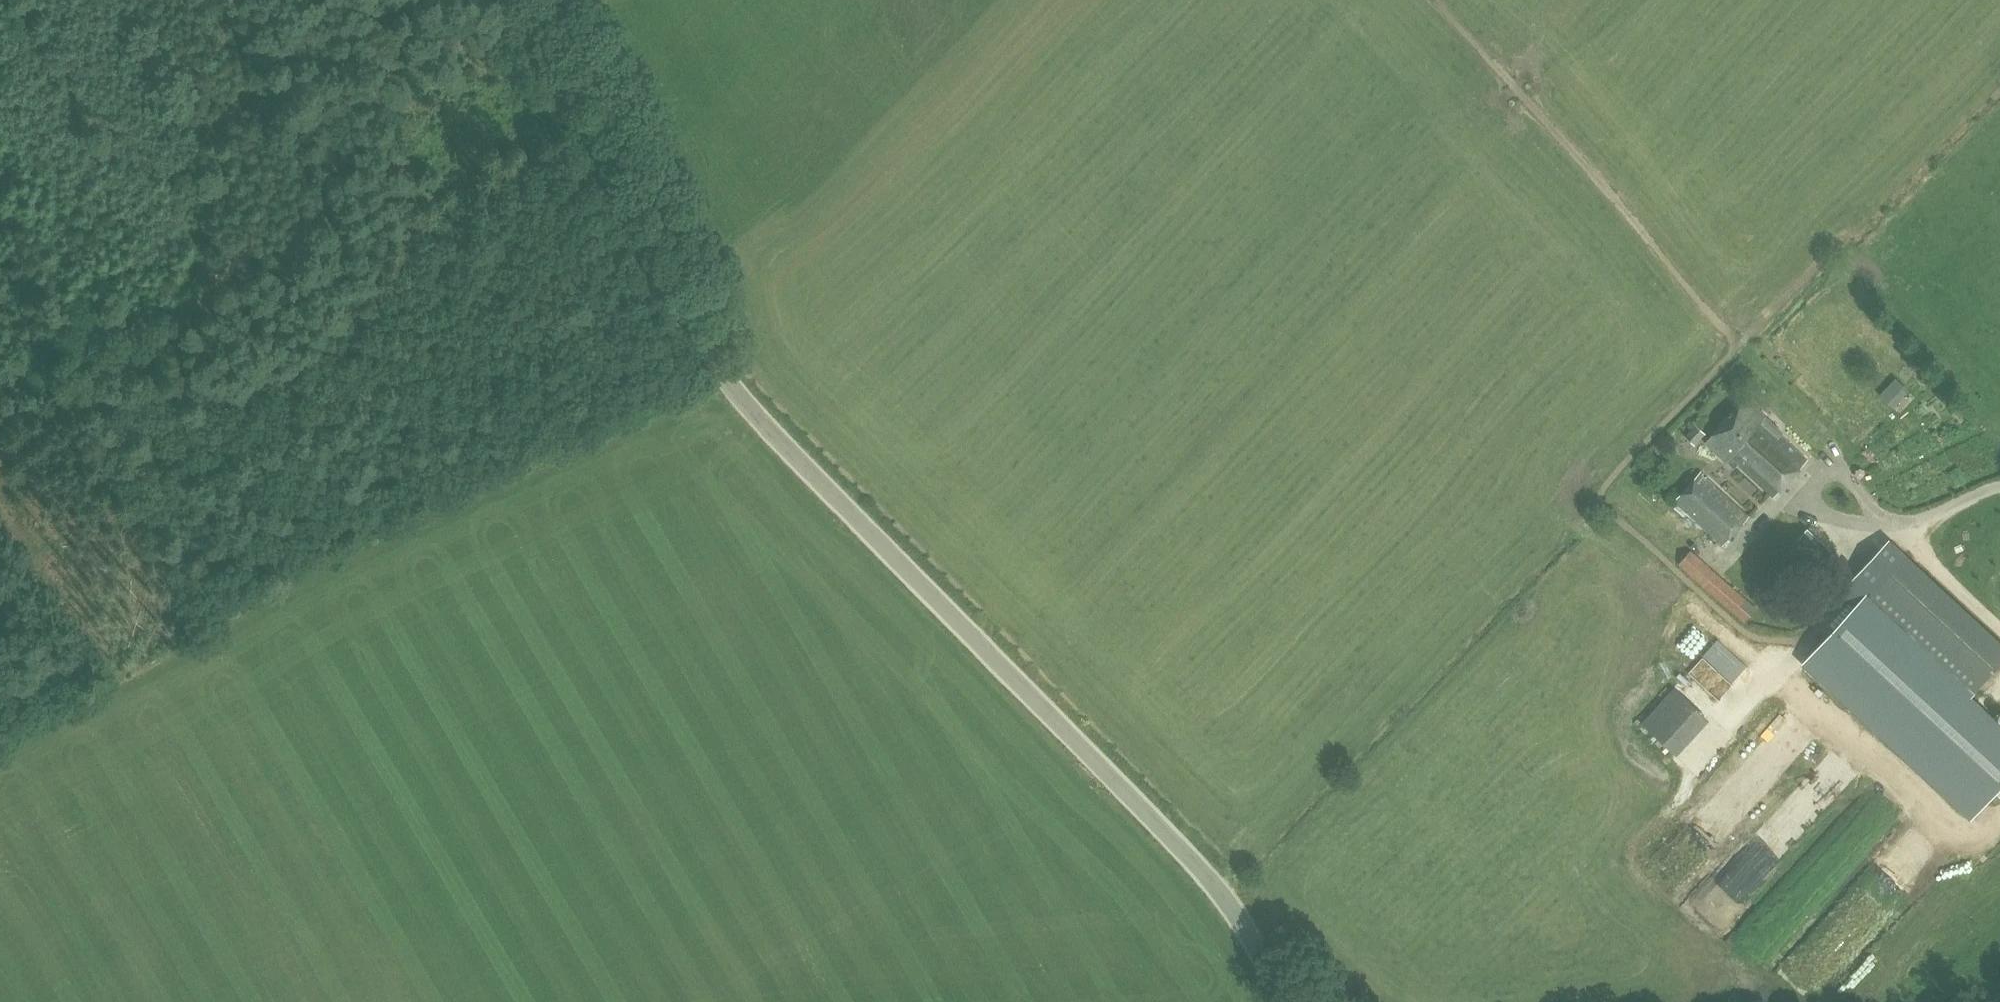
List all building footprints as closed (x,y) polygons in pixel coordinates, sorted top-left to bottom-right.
[(1880,393),(1893,406),(1908,390),(1894,377),(1880,393)] [(1738,463),(1773,496),(1807,460),(1763,419),(1766,415),(1748,398),(1706,442),(1727,461),(1728,460),(1735,467),(1738,463)] [(1685,436),(1695,445),(1706,434),(1696,424),(1685,436)] [(1674,500),(1723,546),(1749,516),(1701,471),(1674,500)] [(1678,563),(1745,623),(1757,608),(1691,549),(1678,563)] [(1966,706),(1999,670),(1999,649),(1904,560),(1859,608),(1966,706)]
